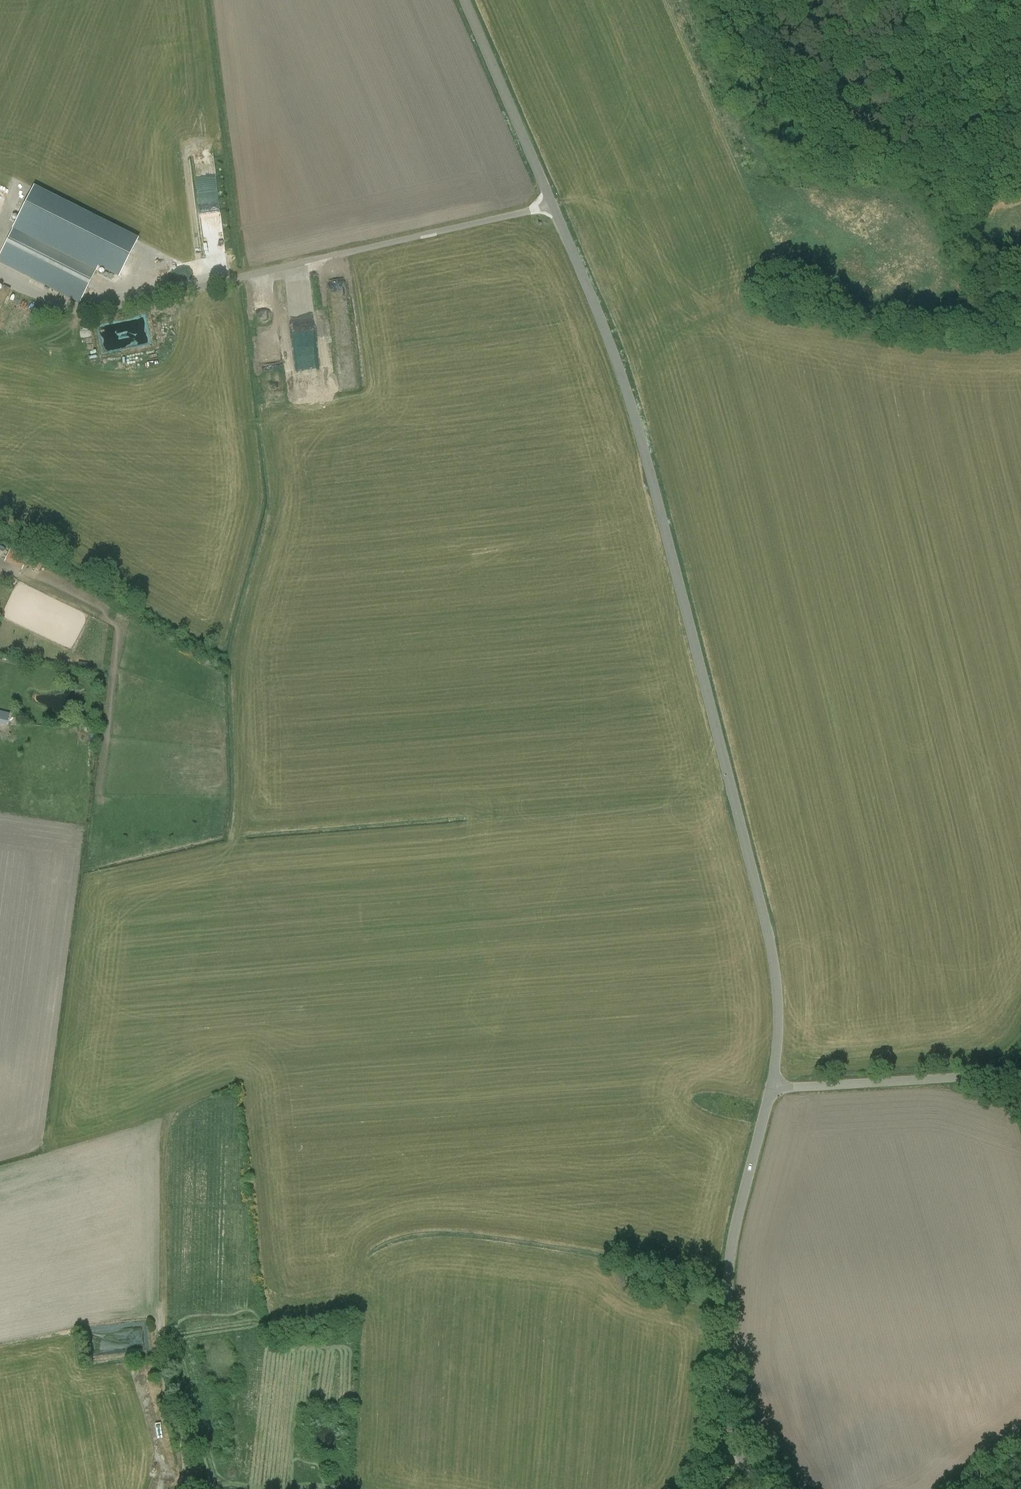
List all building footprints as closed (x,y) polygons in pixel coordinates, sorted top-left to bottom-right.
[(0,255),(0,263),(80,303),(98,266),(119,276),(137,240),(33,188),(15,224),(0,255)] [(3,305),(10,289),(3,285),(0,292),(0,310),(3,305)] [(10,548),(4,560),(21,569),(27,556),(10,548)]
